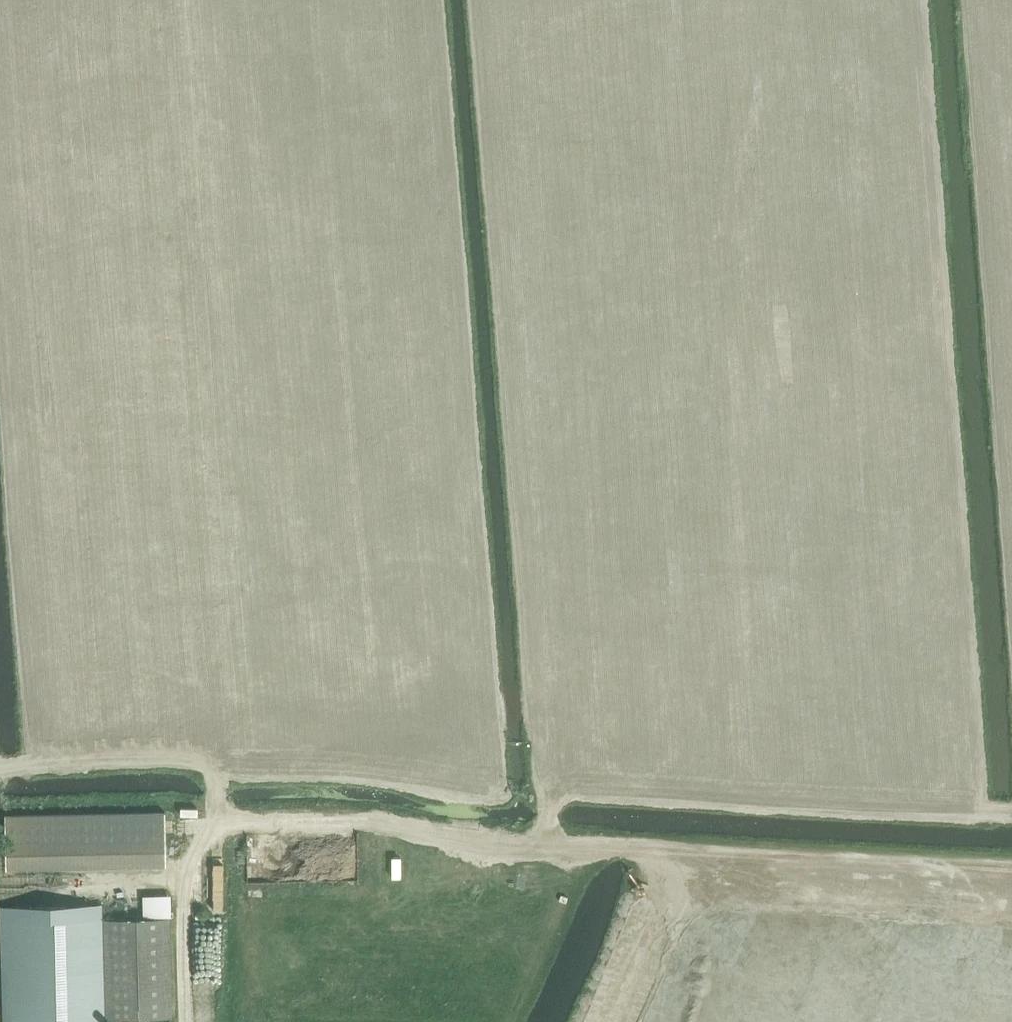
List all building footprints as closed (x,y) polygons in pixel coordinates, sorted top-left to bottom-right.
[(5,814),(6,867),(165,864),(164,811),(5,814)] [(104,1021),(172,1020),(169,919),(102,920),(102,903),(2,904),(2,922),(4,1021),(104,1021)]
